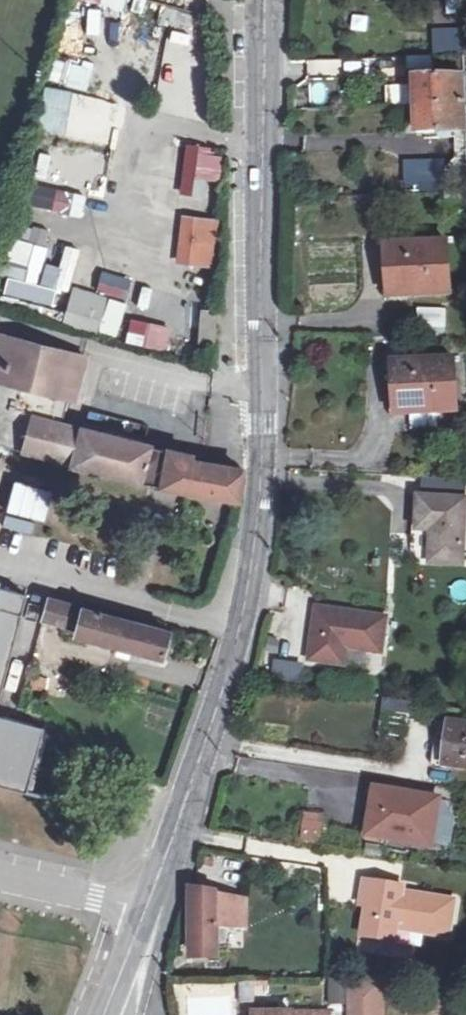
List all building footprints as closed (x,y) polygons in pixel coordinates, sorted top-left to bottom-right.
[(412,92),(413,107),(456,106),(454,81),(464,80),(463,57),(435,57),(433,57),(434,80),(412,81),(412,92)] [(55,60),(52,81),(69,83),(72,62),(55,60)] [(310,74),(341,74),(341,61),(310,62),(310,74)] [(330,107),(334,81),(313,79),(310,104),(330,107)] [(407,85),(388,86),(389,106),(408,105),(407,85)] [(413,107),(414,122),(414,136),(457,135),(458,159),(445,169),(446,194),(465,193),(465,124),(465,106),(456,106),(413,107)] [(181,146),(178,184),(217,187),(220,149),(181,146)] [(79,212),(82,190),(27,184),(24,206),(79,212)] [(215,265),(218,216),(179,214),(176,263),(215,265)] [(53,302),(56,288),(35,284),(46,228),(36,226),(27,274),(9,270),(4,293),(53,302)] [(445,241),(386,246),(388,264),(391,299),(450,295),(445,241)] [(69,291),(80,248),(65,244),(54,287),(69,291)] [(109,292),(126,299),(133,281),(116,274),(109,292)] [(118,337),(128,302),(73,286),(63,321),(118,337)] [(448,310),(415,311),(416,338),(448,337),(448,310)] [(197,347),(214,348),(215,330),(217,314),(201,313),(197,347)] [(166,350),(171,325),(130,318),(126,344),(166,350)] [(72,403),(77,404),(89,357),(0,335),(0,385),(6,386),(72,403)] [(446,357),(385,357),(385,381),(393,381),(393,396),(392,409),(445,410),(446,357)] [(66,428),(68,419),(72,403),(6,386),(0,410),(0,445),(19,453),(27,418),(66,428)] [(69,466),(76,426),(66,428),(27,418),(19,453),(69,466)] [(76,426),(69,466),(68,469),(156,492),(163,448),(102,432),(90,429),(76,426)] [(163,448),(156,492),(241,505),(243,491),(245,470),(193,462),(194,454),(163,448)] [(455,508),(410,502),(404,532),(421,535),(420,545),(417,564),(446,569),(455,508)] [(24,597),(0,590),(0,689),(24,597)] [(96,635),(94,642),(160,660),(164,643),(167,632),(120,620),(121,617),(115,615),(114,619),(81,609),(82,604),(48,595),(41,620),(96,635)] [(383,620),(313,609),(310,628),(305,661),(341,666),(343,648),(377,654),(383,620)] [(52,670),(47,690),(64,694),(69,673),(52,670)] [(382,711),(414,715),(415,702),(384,698),(382,711)] [(25,795),(42,730),(0,719),(0,788),(25,795)] [(450,725),(449,732),(447,746),(444,767),(465,770),(465,727),(450,725)] [(442,803),(374,792),(371,811),(366,839),(433,851),(442,803)] [(303,820),(301,841),(322,843),(324,822),(303,820)] [(410,892),(371,885),(367,909),(372,911),(367,941),(401,947),(403,935),(454,943),(460,905),(423,898),(422,902),(409,901),(410,892)] [(244,902),(192,894),(192,907),(191,956),(202,955),(221,955),(222,927),(243,927),(244,902)] [(241,954),(243,927),(222,927),(221,955),(241,954)] [(352,981),(352,1014),(387,1014),(387,982),(352,981)] [(235,984),(180,984),(180,1014),(236,1014),(235,984)]
